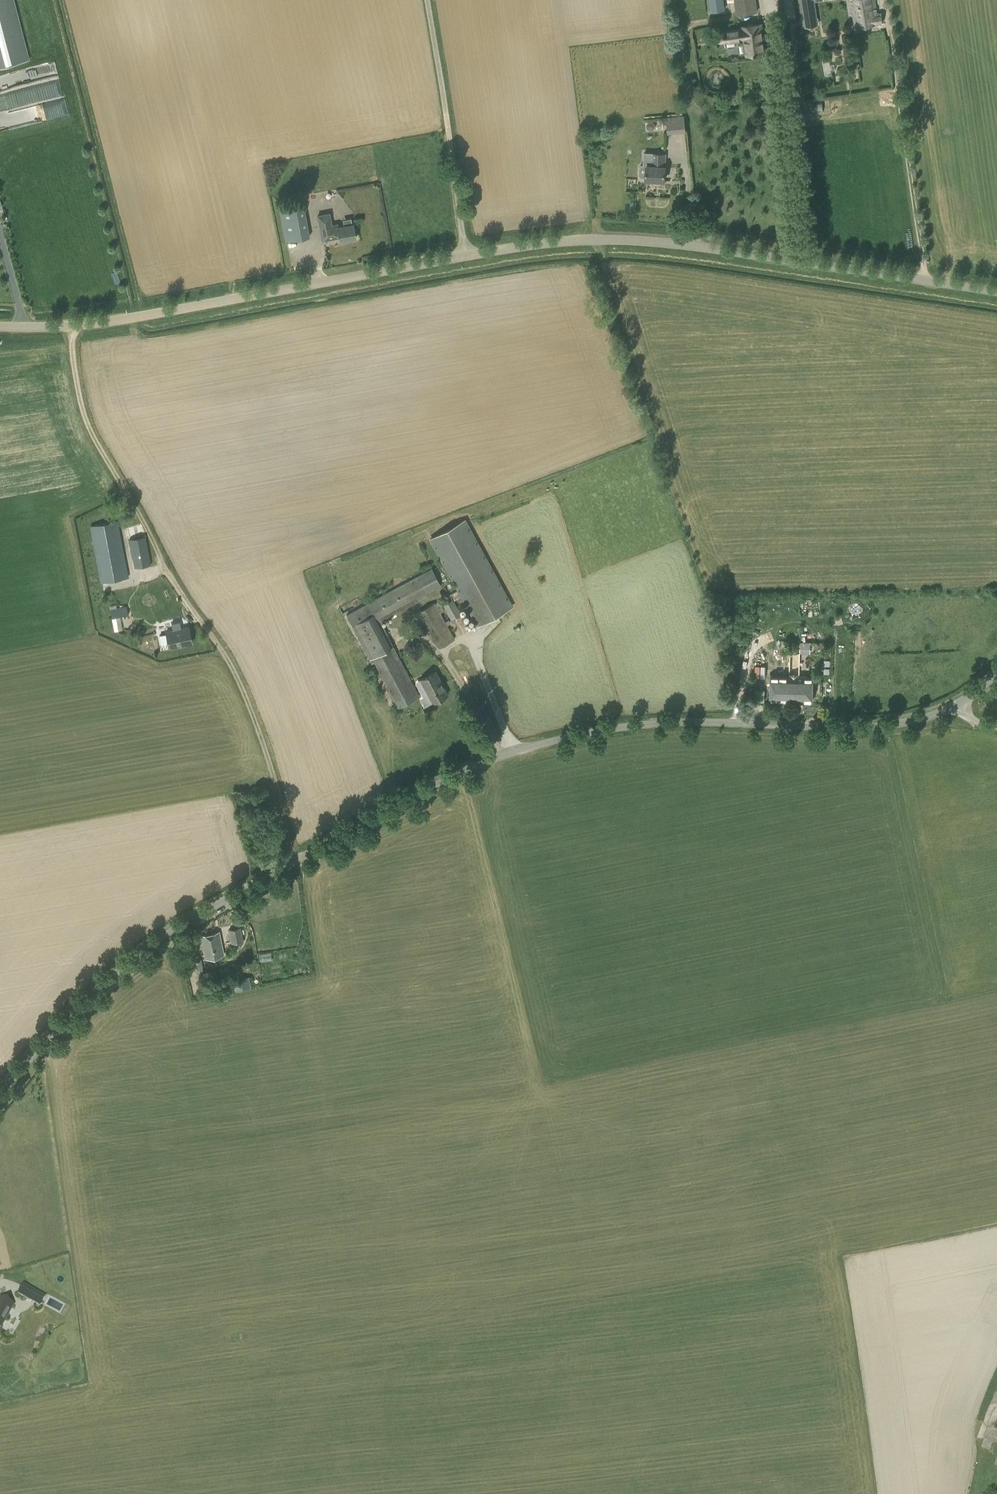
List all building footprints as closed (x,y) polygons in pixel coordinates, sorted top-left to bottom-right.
[(29,59),(14,0),(0,0),(0,67),(29,59)] [(712,10),(724,9),(723,0),(710,0),(712,10)] [(756,0),(735,0),(737,16),(758,12),(756,0)] [(803,27),(818,25),(814,0),(799,0),(803,27)] [(855,27),(882,22),(881,13),(877,14),(875,0),(850,0),(855,27)] [(743,26),(743,27),(718,31),(720,42),(725,41),(725,45),(729,48),(734,47),(737,43),(736,39),(744,38),(745,42),(740,43),(737,46),(738,51),(742,54),(746,53),(746,54),(765,51),(761,24),(743,26)] [(684,115),(666,117),(668,133),(686,131),(684,115)] [(648,121),(646,124),(646,128),(649,130),(653,130),(656,127),(655,123),(653,121),(648,121)] [(666,166),(665,166),(666,153),(651,153),(651,165),(647,165),(646,178),(665,180),(666,166)] [(280,200),(282,209),(279,210),(286,241),(309,236),(304,205),(302,205),(300,196),(280,200)] [(353,224),(338,227),(337,223),(330,225),(328,213),(317,215),(322,241),(340,238),(340,241),(356,238),(353,224)] [(430,539),(477,623),(513,603),(466,519),(430,539)] [(101,582),(129,577),(118,521),(90,526),(101,582)] [(146,535),(129,539),(135,567),(151,564),(146,535)] [(391,647),(379,622),(418,601),(417,598),(441,585),(431,568),(369,602),(346,614),(352,625),(370,659),(372,663),(374,662),(399,707),(420,696),(394,646),(391,647)] [(455,639),(440,611),(444,609),(439,601),(418,612),(434,642),(436,642),(439,647),(455,639)] [(126,605),(110,609),(112,617),(128,614),(126,605)] [(189,626),(166,631),(169,647),(192,642),(189,626)] [(800,651),(801,651),(801,653),(809,653),(809,646),(807,646),(807,644),(800,644),(800,645),(800,651)] [(771,696),(771,700),(812,701),(812,698),(813,676),(800,676),(801,653),(801,651),(800,651),(790,651),(789,675),(772,675),(771,696)] [(448,694),(435,671),(420,679),(433,702),(448,694)] [(229,930),(232,943),(243,941),(240,927),(229,930)] [(201,936),(206,958),(224,954),(219,932),(201,936)] [(197,976),(204,975),(201,959),(194,960),(197,976)] [(249,976),(232,979),(235,990),(251,987),(249,976)] [(25,1282),(20,1291),(41,1303),(46,1294),(25,1282)] [(2,1324),(14,1302),(2,1295),(0,1298),(0,1323),(2,1324)]
